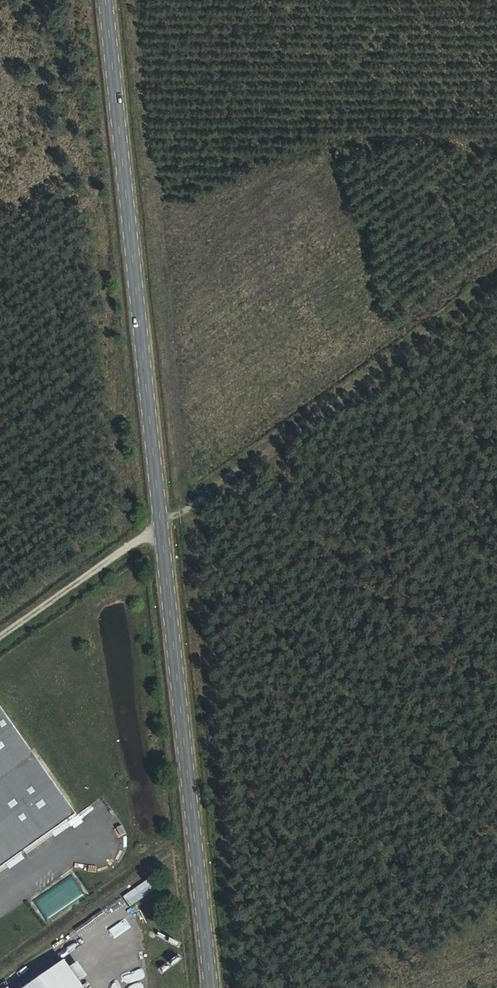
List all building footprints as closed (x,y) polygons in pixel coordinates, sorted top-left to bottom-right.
[(77,815),(0,706),(0,869),(77,815)] [(119,818),(104,824),(108,833),(123,827),(119,818)] [(123,896),(134,912),(159,895),(149,879),(123,896)] [(109,909),(98,911),(100,919),(111,916),(109,909)] [(163,936),(159,944),(173,951),(177,943),(163,936)] [(106,952),(95,959),(99,967),(111,959),(106,952)] [(26,987),(84,987),(65,961),(26,987)] [(116,961),(97,970),(101,980),(121,970),(116,961)]
